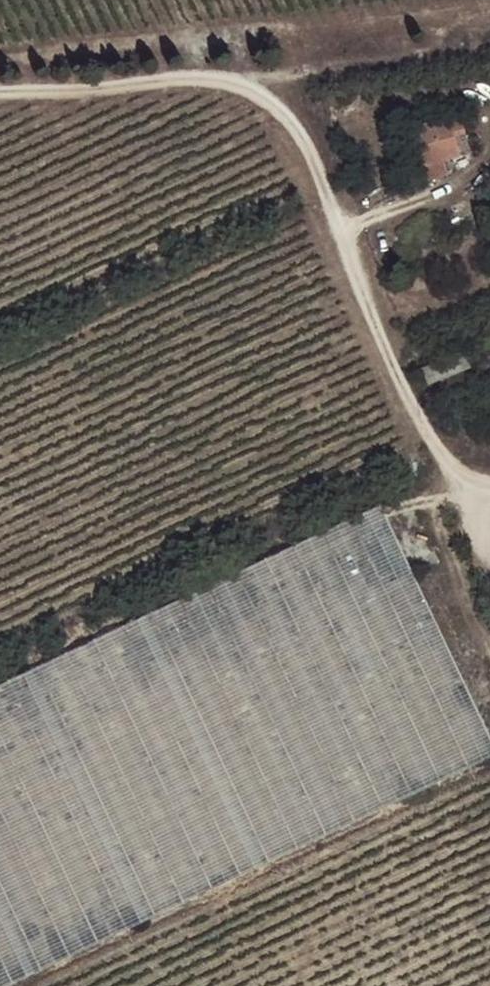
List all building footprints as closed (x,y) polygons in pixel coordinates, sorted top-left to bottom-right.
[(459,115),(410,131),(425,181),(448,175),(444,161),(460,156),(454,137),(465,133),(459,115)] [(0,685),(0,985),(9,985),(489,758),(489,736),(381,505),(0,685)]
